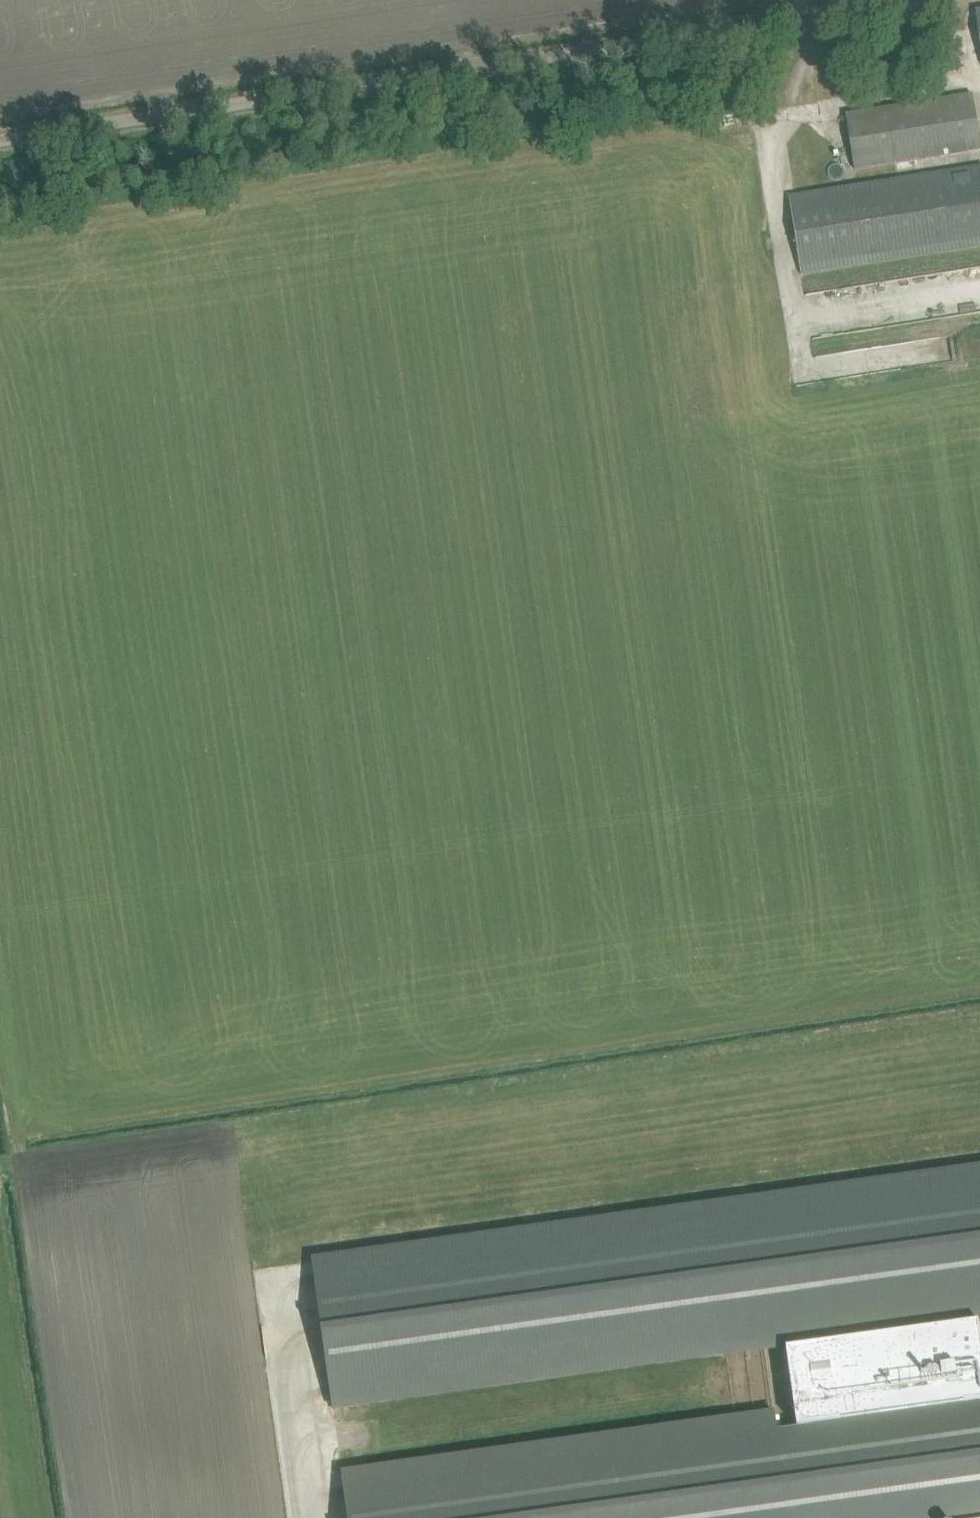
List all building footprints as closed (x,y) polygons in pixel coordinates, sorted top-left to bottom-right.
[(894,163),(895,169),(896,168),(897,173),(921,169),(920,159),(979,150),(979,133),(974,94),(849,113),(857,169),(894,163)] [(897,178),(794,194),(789,195),(802,275),(803,275),(858,266),(979,246),(979,164),(897,178)] [(312,1257),(332,1402),(979,1312),(979,1164),(312,1257)] [(979,1321),(787,1348),(798,1427),(979,1402),(979,1330),(979,1321)] [(344,1492),(348,1517),(898,1517),(979,1507),(979,1404),(344,1492)]
